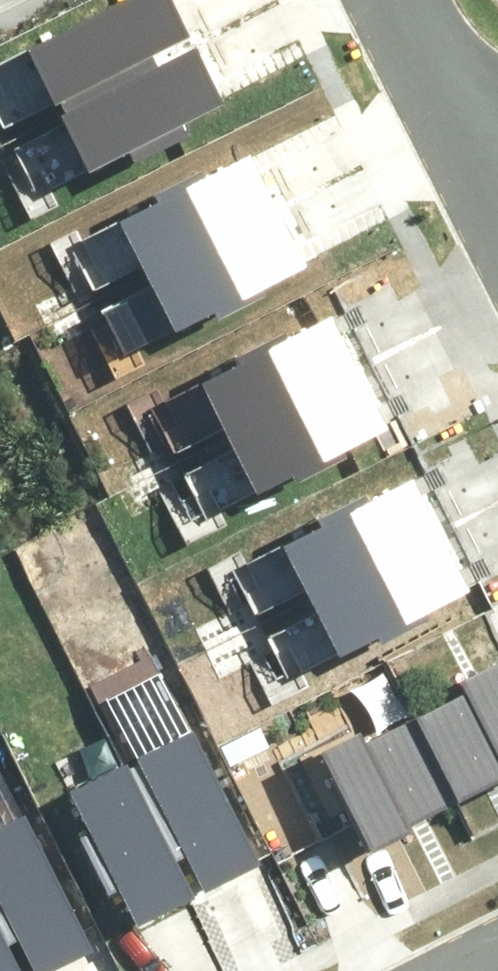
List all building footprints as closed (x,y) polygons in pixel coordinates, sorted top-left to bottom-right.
[(155,58),(149,46),(185,27),(171,0),(105,0),(24,42),(52,95),(60,91),(67,104),(155,58)] [(180,113),(218,93),(190,40),(155,58),(67,104),(58,109),(87,164),(126,143),(131,152),(185,123),(180,113)] [(161,196),(123,213),(148,268),(277,209),(252,153),(215,170),(210,161),(156,185),(161,196)] [(300,260),(277,209),(148,268),(175,323),(214,305),(219,314),(269,291),(263,277),(300,260)] [(238,360),(200,377),(225,432),(354,373),(329,318),(292,335),(287,325),(233,350),(238,360)] [(377,425),(354,373),(225,432),(252,487),(291,469),(296,478),(346,455),(340,442),(377,425)] [(323,515),(284,533),(309,588),(439,529),(413,473),(376,490),(372,481),(318,505),(323,515)] [(461,580),(439,529),(309,588),(336,643),(376,625),(380,634),(430,611),(424,597),(461,580)] [(415,709),(455,791),(497,769),(497,661),(497,659),(463,676),(467,685),(415,709)] [(357,721),(319,740),(368,840),(409,820),(406,815),(455,791),(415,709),(364,734),(357,721)] [(125,762),(171,849),(183,843),(202,880),(256,852),(188,719),(134,746),(139,755),(125,762)] [(115,874),(135,912),(189,884),(171,849),(125,762),(121,753),(65,781),(85,820),(76,824),(105,879),(115,874)] [(12,938),(24,932),(43,969),(97,941),(29,808),(0,823),(0,915),(12,938)] [(12,938),(0,915),(0,970),(29,970),(12,938)]
